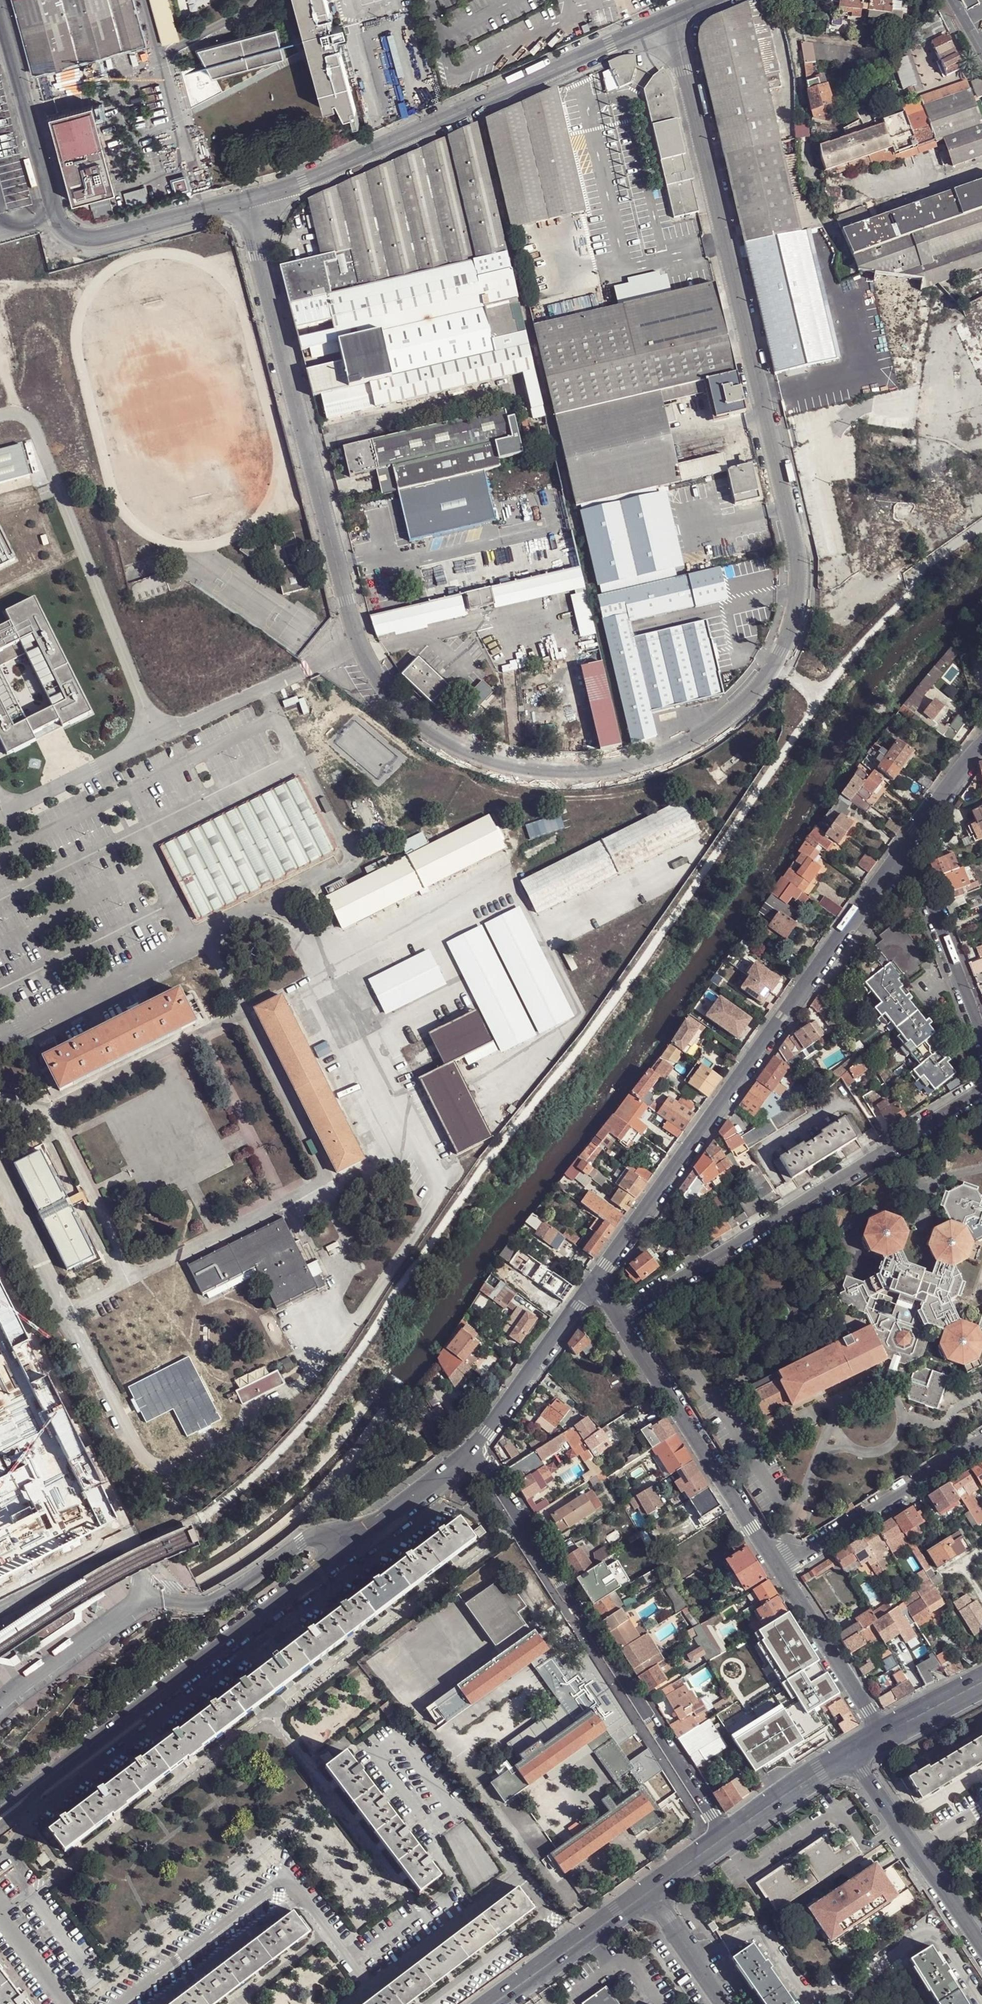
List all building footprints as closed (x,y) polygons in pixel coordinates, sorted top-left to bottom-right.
[(143,42),(132,0),(17,0),(36,71),(143,42)] [(164,44),(179,40),(169,0),(152,0),(164,44)] [(304,34),(305,38),(306,39),(317,36),(318,38),(313,39),(319,50),(321,86),(320,89),(319,89),(325,109),(337,105),(335,100),(337,99),(340,105),(346,116),(352,114),(355,123),(360,122),(351,88),(337,35),(342,33),(339,24),(334,25),(327,0),(295,0),(304,34)] [(717,128),(773,115),(767,91),(764,77),(772,75),(778,73),(761,0),(758,0),(711,20),(705,24),(701,29),(698,35),(697,42),(697,45),(717,128)] [(839,4),(839,7),(845,8),(855,9),(862,10),(863,2),(863,0),(840,0),(839,4)] [(870,3),(869,11),(881,12),(884,13),(892,13),(893,3),(893,0),(870,0),(870,3)] [(902,4),(893,3),(892,13),(893,14),(893,21),(901,22),(903,14),(901,14),(901,8),(902,4)] [(942,11),(940,12),(952,34),(958,30),(947,9),(942,11)] [(869,11),(868,18),(880,19),(881,12),(869,11)] [(884,20),(893,21),(893,14),(892,13),(884,13),(884,20)] [(946,32),(937,14),(914,33),(922,43),(946,32)] [(208,66),(214,77),(285,57),(282,46),(282,44),(279,45),(278,42),(281,41),(277,28),(198,49),(208,66)] [(317,36),(306,39),(308,47),(309,51),(319,89),(320,89),(321,86),(319,50),(313,39),(318,38),(317,36)] [(948,36),(931,43),(947,76),(963,68),(948,36)] [(812,44),(814,59),(815,59),(865,64),(878,51),(887,40),(873,38),(868,38),(866,50),(812,44)] [(814,59),(812,44),(801,44),(803,50),(803,56),(803,59),(814,59)] [(806,72),(807,84),(825,77),(824,75),(821,76),(820,75),(815,77),(813,64),(815,63),(815,59),(814,59),(803,59),(806,72)] [(896,62),(901,90),(915,87),(910,59),(896,62)] [(612,78),(617,89),(628,83),(634,69),(634,62),(627,62),(617,64),(607,67),(612,78)] [(697,214),(669,90),(668,87),(664,80),(658,74),(652,78),(642,90),(673,219),(697,214)] [(764,77),(767,91),(776,90),(772,75),(764,77)] [(807,84),(807,92),(827,85),(825,77),(807,84)] [(617,89),(612,78),(605,81),(609,92),(617,89)] [(972,83),(978,99),(981,97),(981,79),(972,83)] [(922,101),(924,107),(971,90),(969,84),(967,80),(921,98),(922,101)] [(827,85),(807,92),(811,111),(813,111),(819,109),(832,104),(827,85)] [(924,107),(936,141),(937,143),(945,140),(981,127),(981,124),(971,90),(924,107)] [(584,213),(555,91),(521,106),(484,121),(510,231),(549,221),(584,213)] [(860,95),(852,103),(864,126),(870,123),(869,120),(872,119),(860,95)] [(922,101),(874,119),(875,122),(877,128),(884,126),(892,148),(895,156),(902,153),(912,150),(918,147),(936,141),(924,107),(922,101)] [(819,109),(820,113),(833,108),(832,104),(819,109)] [(819,109),(813,111),(815,119),(830,122),(834,113),(833,108),(820,113),(819,109)] [(54,118),(75,200),(105,192),(102,178),(104,178),(99,156),(104,155),(103,151),(91,109),(54,118)] [(773,115),(717,128),(744,244),(808,233),(824,230),(803,195),(796,168),(796,157),(782,157),(779,143),(773,115)] [(808,122),(795,123),(795,140),(810,138),(808,122)] [(333,189),(307,201),(314,229),(321,257),(334,254),(335,262),(324,265),(331,294),(473,261),(506,254),(475,126),(333,189)] [(821,160),(826,171),(844,165),(848,164),(868,157),(870,156),(892,148),(884,126),(877,128),(872,130),(820,149),(821,160)] [(954,166),(981,155),(981,127),(945,140),(954,166)] [(904,160),(897,163),(898,164),(939,149),(937,143),(936,141),(918,147),(921,154),(914,156),(912,150),(902,153),(904,160)] [(918,147),(912,150),(914,156),(921,154),(918,147)] [(870,156),(875,168),(897,161),(895,156),(892,148),(870,156)] [(902,153),(895,156),(897,161),(897,163),(904,160),(902,153)] [(868,157),(848,164),(849,167),(845,168),(845,170),(864,164),(867,171),(873,169),(868,157)] [(188,191),(185,178),(173,182),(176,194),(188,191)] [(842,232),(852,257),(911,236),(981,211),(981,183),(871,222),(842,232)] [(145,187),(124,194),(127,208),(149,202),(145,187)] [(842,190),(825,189),(825,192),(827,197),(841,198),(841,196),(842,190)] [(829,202),(831,206),(841,202),(841,198),(827,197),(829,202)] [(109,199),(90,204),(94,219),(113,215),(109,199)] [(307,201),(299,207),(305,231),(314,229),(307,201)] [(866,207),(836,218),(842,232),(871,222),(866,207)] [(911,236),(922,267),(923,279),(922,288),(981,268),(981,211),(911,236)] [(824,230),(808,233),(811,242),(829,239),(824,230)] [(518,248),(527,246),(524,232),(515,234),(518,248)] [(774,376),(838,362),(811,242),(808,233),(744,244),(774,376)] [(911,236),(852,257),(858,270),(871,272),(923,279),(922,267),(911,236)] [(288,303),(324,295),(331,294),(324,265),(335,262),(334,254),(321,257),(278,267),(288,303)] [(510,272),(506,254),(473,261),(477,280),(510,272)] [(473,261),(331,294),(324,295),(331,323),(334,333),(337,343),(484,309),(477,280),(473,261)] [(516,301),(510,272),(477,280),(484,309),(516,301)] [(615,290),(619,309),(622,308),(657,300),(652,281),(660,279),(658,275),(628,282),(629,287),(615,290)] [(669,297),(665,278),(660,279),(652,281),(657,300),(669,297)] [(727,339),(715,286),(669,297),(657,300),(622,308),(626,325),(634,360),(727,339)] [(296,332),(331,323),(324,295),(288,303),(296,332)] [(521,320),(516,301),(484,309),(491,341),(517,335),(514,321),(521,320)] [(554,417),(643,396),(634,360),(626,325),(622,308),(619,309),(533,329),(554,417)] [(484,309),(337,343),(342,365),(348,390),(369,386),(441,367),(495,355),(491,341),(484,309)] [(514,321),(517,335),(525,334),(521,320),(514,321)] [(301,352),(337,343),(334,333),(298,341),(301,352)] [(527,347),(525,334),(517,335),(491,341),(495,355),(527,347)] [(634,360),(643,396),(659,393),(706,382),(736,375),(727,339),(634,360)] [(369,386),(374,409),(522,374),(533,372),(527,347),(495,355),(441,367),(369,386)] [(342,365),(306,373),(313,398),(320,397),(348,390),(342,365)] [(533,372),(522,374),(532,419),(544,416),(533,372)] [(736,375),(706,382),(708,392),(709,395),(715,421),(745,414),(736,375)] [(659,393),(661,402),(708,392),(706,382),(659,393)] [(374,409),(369,386),(348,390),(320,397),(325,421),(374,409)] [(709,395),(708,392),(661,402),(661,406),(709,395)] [(655,490),(680,484),(676,468),(667,426),(663,410),(661,406),(661,402),(659,393),(643,396),(554,417),(575,508),(580,507),(655,490)] [(671,408),(663,410),(667,426),(675,424),(671,408)] [(385,439),(370,443),(377,472),(494,445),(511,441),(507,422),(505,411),(385,439)] [(511,441),(494,445),(499,462),(522,457),(514,420),(507,422),(511,441)] [(0,452),(0,489),(37,480),(30,443),(0,452)] [(349,478),(377,472),(370,443),(342,449),(349,478)] [(499,462),(494,445),(377,472),(383,496),(399,492),(484,472),(501,468),(499,462)] [(680,484),(726,473),(722,458),(676,468),(680,484)] [(757,495),(751,467),(726,473),(732,501),(757,495)] [(484,472),(399,492),(410,544),(495,522),(484,472)] [(580,507),(581,513),(656,496),(655,490),(580,507)] [(666,494),(656,496),(673,570),(682,568),(666,494)] [(759,502),(757,495),(732,501),(734,508),(759,502)] [(673,570),(656,496),(581,513),(598,586),(673,570)] [(20,562),(0,519),(0,572),(20,562)] [(296,535),(274,541),(277,552),(269,554),(274,573),(278,572),(285,597),(310,591),(303,565),(290,569),(285,550),(298,546),(296,535)] [(245,548),(241,553),(249,559),(259,557),(257,550),(251,552),(245,548)] [(168,549),(161,551),(163,560),(171,558),(168,549)] [(489,592),(493,609),(494,613),(575,594),(585,591),(580,570),(489,592)] [(675,580),(673,570),(598,586),(600,596),(622,593),(675,580)] [(720,570),(688,577),(695,608),(728,601),(720,570)] [(171,592),(189,585),(166,571),(164,573),(171,592)] [(695,608),(688,577),(675,580),(622,593),(627,615),(629,624),(695,608)] [(489,592),(466,598),(470,615),(493,609),(489,592)] [(627,615),(622,593),(600,596),(596,598),(601,621),(627,615)] [(586,594),(575,597),(570,598),(580,640),(596,636),(586,594)] [(35,598),(0,613),(6,624),(0,627),(0,741),(10,759),(99,715),(35,598)] [(372,620),(376,640),(395,636),(426,628),(466,619),(462,599),(372,620)] [(607,645),(632,640),(629,624),(627,615),(601,621),(607,645)] [(655,738),(649,713),(686,705),(710,700),(723,697),(718,676),(710,642),(706,623),(632,640),(607,645),(630,746),(655,738)] [(426,628),(395,636),(395,639),(427,631),(426,628)] [(734,635),(710,642),(718,676),(742,670),(734,635)] [(922,680),(930,687),(931,687),(942,674),(938,671),(944,664),(947,666),(959,653),(958,651),(955,642),(937,662),(922,680)] [(417,662),(401,680),(432,708),(448,690),(417,662)] [(622,749),(601,663),(580,668),(600,754),(622,749)] [(922,680),(901,705),(912,713),(918,705),(921,699),(930,687),(922,680)] [(448,701),(445,705),(454,713),(465,723),(469,719),(474,724),(485,712),(480,708),(496,691),(494,689),(493,691),(483,682),(458,709),(448,701)] [(448,690),(432,708),(437,713),(445,705),(448,701),(453,695),(448,690)] [(711,705),(710,700),(686,705),(687,710),(711,705)] [(925,711),(923,714),(932,720),(942,707),(934,700),(925,711)] [(898,709),(917,724),(921,719),(920,719),(912,713),(901,705),(898,709)] [(918,705),(912,713),(920,719),(923,714),(925,711),(918,705)] [(942,707),(932,720),(928,725),(933,729),(947,710),(942,707)] [(923,714),(920,719),(921,719),(928,725),(932,720),(923,714)] [(949,727),(956,733),(966,721),(958,715),(950,726),(949,727)] [(891,719),(887,725),(892,729),(896,723),(891,719)] [(942,736),(950,742),(956,733),(949,727),(950,726),(946,724),(944,727),(939,723),(934,729),(942,736)] [(885,759),(901,770),(914,752),(897,740),(888,754),(885,759)] [(874,744),(871,748),(875,751),(878,753),(881,749),(874,744)] [(881,749),(878,753),(880,755),(885,759),(888,754),(881,749)] [(880,755),(876,761),(880,764),(877,769),(893,781),(901,770),(885,759),(880,755)] [(857,769),(852,775),(859,780),(864,774),(857,769)] [(901,770),(893,781),(898,785),(906,774),(901,770)] [(981,786),(981,781),(981,778),(980,771),(976,776),(971,782),(981,786)] [(864,784),(856,794),(866,802),(883,781),(884,780),(881,778),(874,773),(873,772),(872,773),(868,778),(864,784)] [(864,774),(859,780),(864,784),(868,778),(864,774)] [(852,775),(845,786),(863,801),(866,803),(866,802),(856,794),(864,784),(859,780),(852,775)] [(925,788),(928,790),(933,783),(922,776),(917,782),(925,788)] [(300,779),(160,849),(197,922),(337,851),(300,779)] [(863,801),(845,786),(840,794),(846,798),(851,802),(853,804),(858,807),(863,801)] [(840,794),(832,805),(837,809),(846,798),(840,794)] [(843,813),(851,802),(846,798),(837,809),(843,813)] [(521,882),(538,915),(700,833),(682,800),(521,882)] [(843,813),(843,817),(853,804),(851,802),(843,813)] [(971,813),(976,823),(977,825),(981,823),(981,818),(978,809),(971,813)] [(834,824),(825,835),(838,844),(852,824),(843,817),(840,815),(838,817),(834,824)] [(335,916),(342,930),(505,849),(489,816),(349,886),(329,896),(326,898),(330,905),(335,916)] [(896,835),(901,828),(890,820),(885,827),(896,835)] [(981,839),(981,836),(977,825),(976,823),(966,828),(973,843),(981,839)] [(815,828),(805,842),(809,845),(820,831),(815,828)] [(825,835),(820,831),(809,845),(810,845),(815,849),(817,845),(830,854),(838,844),(825,835)] [(805,842),(800,848),(805,852),(810,845),(809,845),(805,842)] [(923,849),(928,861),(931,860),(926,845),(923,849)] [(792,860),(802,868),(809,859),(798,851),(792,860)] [(950,873),(955,871),(949,857),(944,859),(950,873)] [(869,872),(876,863),(869,858),(862,867),(869,872)] [(818,866),(809,859),(802,868),(796,876),(797,876),(796,879),(791,886),(796,890),(802,894),(809,884),(806,882),(818,866)] [(935,879),(950,873),(944,859),(930,864),(935,879)] [(950,873),(935,879),(944,902),(960,896),(964,894),(966,893),(980,888),(978,882),(970,885),(967,877),(963,868),(955,871),(950,873)] [(781,878),(791,886),(796,879),(788,873),(785,871),(781,878)] [(781,878),(771,893),(772,895),(783,902),(784,900),(788,895),(791,897),(796,890),(791,886),(781,878)] [(345,879),(326,890),(329,896),(349,886),(345,879)] [(796,890),(791,897),(803,906),(808,899),(802,894),(796,890)] [(815,903),(829,913),(830,912),(837,917),(843,909),(822,893),(815,903)] [(783,902),(772,895),(766,904),(779,913),(795,925),(802,916),(785,903),(783,902)] [(944,902),(948,910),(952,908),(963,905),(960,896),(944,902)] [(779,913),(766,904),(758,913),(772,923),(779,913)] [(330,905),(324,908),(330,919),(335,916),(330,905)] [(516,908),(484,923),(540,1035),(571,1020),(516,908)] [(795,925),(779,913),(772,923),(769,927),(785,939),(795,925)] [(932,1091),(954,1073),(946,1063),(949,1061),(934,1043),(938,1041),(933,1035),(937,1032),(927,1019),(923,1021),(907,1001),(910,999),(896,981),(902,976),(907,982),(922,971),(918,966),(925,961),(919,954),(921,953),(896,922),(877,936),(881,942),(874,948),(876,951),(855,968),(860,974),(856,977),(863,985),(860,987),(866,995),(870,993),(879,1004),(869,1012),(875,1021),(879,1018),(885,1026),(889,1023),(898,1035),(895,1038),(901,1046),(898,1048),(905,1057),(908,1054),(918,1066),(907,1074),(914,1083),(918,1079),(924,1088),(928,1085),(932,1091)] [(478,927),(447,942),(502,1054),(534,1039),(478,927)] [(749,941),(755,932),(748,927),(742,936),(749,941)] [(785,939),(769,927),(764,934),(780,945),(785,939)] [(429,953),(369,983),(386,1017),(446,986),(429,953)] [(973,975),(981,972),(981,959),(978,961),(969,964),(973,975)] [(755,964),(747,976),(749,978),(768,992),(770,993),(779,981),(755,964)] [(768,992),(749,978),(743,986),(740,990),(760,1004),(768,992)] [(57,1087),(60,1093),(197,1024),(194,1018),(185,999),(180,989),(42,1058),(47,1068),(57,1087)] [(185,999),(194,1018),(203,1013),(193,994),(185,999)] [(283,995),(254,1009),(337,1175),(366,1160),(283,995)] [(820,1000),(817,995),(807,1009),(812,1013),(814,1010),(819,1014),(824,1006),(820,1000)] [(750,1019),(725,1001),(714,1003),(705,1017),(736,1039),(750,1019)] [(429,1034),(445,1066),(455,1061),(471,1053),(492,1043),(476,1010),(429,1034)] [(676,1032),(670,1043),(683,1052),(686,1054),(696,1038),(700,1033),(701,1032),(704,1027),(687,1016),(684,1020),(682,1023),(676,1032)] [(822,1037),(812,1022),(808,1025),(819,1039),(822,1037)] [(778,1050),(785,1062),(813,1043),(819,1039),(808,1025),(795,1033),(792,1030),(778,1050)] [(492,1043),(471,1053),(474,1060),(495,1049),(492,1043)] [(657,1057),(675,1063),(683,1052),(670,1043),(666,1050),(664,1051),(657,1057)] [(785,1062),(790,1069),(817,1051),(813,1043),(785,1062)] [(859,1061),(855,1054),(840,1065),(846,1072),(848,1071),(859,1061)] [(859,1061),(848,1071),(853,1079),(853,1080),(865,1071),(872,1066),(865,1056),(859,1061)] [(773,1057),(756,1081),(772,1092),(789,1068),(773,1057)] [(662,1059),(653,1073),(662,1079),(671,1066),(662,1059)] [(445,1066),(419,1079),(457,1155),(492,1138),(455,1061),(445,1066)] [(714,1088),(721,1078),(697,1061),(695,1063),(683,1081),(707,1098),(709,1094),(714,1088)] [(57,1087),(47,1068),(38,1073),(48,1092),(57,1087)] [(839,1078),(844,1084),(853,1079),(848,1071),(846,1072),(839,1078)] [(856,1083),(867,1075),(865,1071),(853,1080),(856,1083)] [(631,1095),(638,1101),(640,1102),(658,1079),(656,1077),(655,1077),(648,1072),(631,1095)] [(887,1089),(879,1077),(872,1083),(879,1093),(887,1089)] [(753,1115),(772,1092),(756,1081),(739,1105),(747,1111),(753,1115)] [(777,1095),(772,1092),(753,1115),(763,1122),(791,1105),(777,1095)] [(631,1095),(629,1094),(613,1116),(617,1118),(628,1126),(630,1127),(639,1134),(641,1135),(647,1127),(645,1126),(638,1121),(635,1119),(645,1105),(644,1105),(640,1102),(638,1101),(631,1095)] [(681,1095),(676,1102),(690,1112),(695,1105),(681,1095)] [(657,1112),(683,1131),(695,1115),(690,1112),(676,1102),(668,1097),(659,1110),(657,1112)] [(884,1100),(872,1107),(877,1115),(880,1113),(889,1108),(884,1100)] [(805,1112),(798,1101),(791,1105),(763,1122),(739,1137),(742,1142),(744,1146),(746,1149),(805,1112)] [(891,1130),(906,1119),(896,1103),(889,1108),(880,1113),(891,1130)] [(647,1106),(645,1105),(635,1119),(638,1121),(647,1107),(647,1106)] [(657,1112),(659,1110),(650,1105),(648,1107),(655,1113),(656,1114),(657,1112)] [(739,1105),(735,1110),(742,1115),(744,1114),(747,1111),(739,1105)] [(877,1115),(873,1117),(877,1123),(883,1134),(891,1130),(880,1113),(877,1115)] [(594,1146),(596,1147),(607,1133),(607,1132),(617,1118),(613,1116),(612,1115),(590,1143),(594,1146)] [(848,1115),(843,1119),(849,1129),(855,1139),(861,1135),(855,1125),(848,1115)] [(617,1118),(607,1132),(607,1133),(625,1146),(629,1141),(632,1143),(632,1144),(639,1134),(630,1127),(628,1126),(617,1118)] [(843,1119),(823,1131),(825,1133),(821,1135),(802,1146),(798,1149),(797,1147),(778,1158),(784,1169),(791,1179),(792,1179),(806,1170),(814,1165),(832,1154),(840,1149),(855,1140),(855,1139),(849,1129),(843,1119)] [(727,1121),(718,1133),(724,1142),(730,1139),(737,1134),(727,1121)] [(677,1139),(683,1132),(670,1123),(665,1130),(677,1139)] [(871,1126),(878,1137),(883,1134),(877,1123),(871,1126)] [(737,1134),(730,1139),(735,1147),(742,1142),(739,1137),(737,1134)] [(730,1139),(724,1142),(729,1151),(735,1147),(730,1139)] [(703,1154),(693,1168),(699,1178),(702,1183),(703,1185),(705,1184),(708,1182),(718,1175),(730,1166),(723,1156),(712,1141),(703,1154)] [(735,1147),(729,1151),(730,1153),(732,1156),(737,1153),(738,1155),(746,1149),(744,1146),(742,1142),(735,1147)] [(577,1159),(582,1162),(594,1146),(590,1143),(577,1159)] [(42,1152),(14,1166),(68,1272),(96,1258),(74,1216),(77,1215),(73,1207),(70,1208),(67,1202),(70,1201),(66,1192),(63,1194),(42,1152)] [(730,1153),(723,1156),(730,1166),(735,1175),(741,1171),(732,1156),(730,1153)] [(785,1183),(791,1179),(784,1169),(778,1158),(772,1162),(779,1172),(785,1183)] [(592,1170),(582,1162),(577,1159),(575,1160),(565,1171),(563,1175),(570,1182),(572,1180),(574,1177),(579,1170),(587,1176),(592,1170)] [(743,1174),(754,1191),(766,1183),(755,1166),(743,1174)] [(699,1178),(693,1168),(678,1189),(681,1194),(685,1200),(687,1202),(693,1212),(708,1193),(705,1188),(703,1185),(702,1183),(699,1178)] [(574,1177),(572,1180),(584,1188),(591,1179),(587,1176),(579,1170),(574,1177)] [(592,1170),(587,1176),(591,1179),(597,1184),(600,1180),(602,1177),(592,1170)] [(647,1183),(652,1176),(643,1170),(638,1177),(647,1183)] [(621,1183),(618,1188),(619,1188),(622,1191),(634,1174),(630,1171),(627,1176),(621,1183)] [(623,1172),(617,1181),(621,1183),(627,1176),(623,1172)] [(634,1174),(622,1191),(634,1200),(647,1183),(638,1177),(634,1174)] [(718,1175),(708,1182),(713,1187),(722,1180),(718,1175)] [(602,1177),(600,1180),(610,1186),(612,1183),(602,1177)] [(851,1305),(853,1310),(866,1314),(871,1325),(747,1387),(762,1416),(789,1403),(791,1406),(887,1359),(891,1361),(899,1363),(904,1365),(911,1362),(915,1359),(922,1356),(929,1338),(923,1327),(926,1326),(929,1327),(929,1329),(937,1331),(937,1329),(941,1331),(943,1334),(940,1341),(942,1342),(940,1345),(938,1347),(945,1361),(947,1360),(951,1361),(950,1362),(958,1365),(958,1364),(960,1364),(962,1366),(963,1367),(967,1374),(981,1367),(977,1359),(977,1357),(978,1354),(979,1355),(981,1347),(980,1346),(981,1343),(981,1342),(981,1314),(981,1316),(980,1315),(977,1323),(979,1323),(977,1327),(975,1329),(971,1327),(971,1326),(964,1323),(964,1325),(960,1323),(949,1303),(953,1301),(953,1299),(956,1297),(959,1298),(965,1284),(962,1283),(960,1279),(961,1278),(958,1271),(956,1272),(955,1268),(956,1265),(962,1262),(962,1261),(965,1259),(975,1262),(980,1247),(970,1244),(969,1240),(970,1240),(966,1232),(965,1233),(963,1230),(967,1220),(973,1217),(981,1221),(981,1199),(981,1198),(981,1196),(980,1194),(979,1194),(978,1191),(979,1188),(963,1183),(963,1185),(959,1187),(959,1186),(951,1189),(952,1191),(948,1192),(945,1192),(940,1206),(943,1207),(945,1211),(943,1212),(947,1219),(948,1218),(950,1221),(949,1225),(946,1226),(945,1225),(937,1228),(938,1230),(934,1231),(932,1230),(926,1246),(929,1246),(931,1250),(930,1250),(933,1258),(934,1257),(936,1261),(931,1275),(924,1273),(925,1270),(907,1264),(900,1249),(902,1246),(903,1247),(906,1239),(904,1239),(905,1235),(908,1234),(901,1219),(898,1221),(895,1219),(895,1218),(888,1215),(887,1217),(883,1215),(882,1212),(868,1219),(869,1222),(868,1226),(866,1225),(864,1233),(865,1233),(864,1237),(861,1238),(868,1253),(871,1251),(875,1253),(874,1254),(881,1256),(883,1260),(878,1275),(862,1282),(845,1276),(838,1298),(841,1306),(846,1307),(851,1305)] [(757,1196),(764,1208),(777,1200),(766,1183),(754,1191),(756,1194),(757,1196)] [(562,1192),(564,1190),(556,1184),(554,1187),(562,1192)] [(626,1212),(634,1200),(622,1191),(619,1188),(617,1191),(610,1201),(626,1212)] [(588,1192),(580,1204),(597,1217),(604,1222),(614,1229),(622,1217),(588,1192)] [(756,1194),(747,1200),(748,1202),(747,1202),(755,1214),(764,1208),(757,1196),(756,1194)] [(716,1197),(712,1199),(717,1208),(721,1205),(716,1197)] [(747,1200),(740,1204),(749,1218),(755,1214),(747,1202),(748,1202),(747,1200)] [(737,1226),(747,1219),(743,1213),(733,1219),(737,1226)] [(733,1219),(729,1214),(724,1218),(731,1229),(737,1226),(733,1219)] [(536,1232),(543,1222),(534,1216),(528,1225),(536,1232)] [(596,1233),(604,1222),(597,1217),(589,1229),(595,1234),(596,1233)] [(724,1218),(716,1223),(718,1226),(723,1234),(731,1229),(724,1218)] [(188,1265),(203,1296),(217,1289),(257,1269),(277,1309),(319,1289),(314,1279),(307,1266),(283,1219),(188,1265)] [(548,1244),(557,1232),(543,1222),(536,1232),(535,1234),(548,1244)] [(604,1222),(596,1233),(606,1239),(614,1229),(604,1222)] [(718,1226),(706,1233),(709,1237),(712,1241),(723,1234),(718,1226)] [(589,1229),(577,1246),(583,1251),(587,1245),(595,1234),(589,1229)] [(548,1244),(556,1249),(564,1237),(557,1232),(548,1244)] [(564,1237),(574,1245),(578,1239),(568,1232),(564,1237)] [(593,1258),(606,1239),(596,1233),(595,1234),(587,1245),(583,1251),(593,1258)] [(699,1243),(701,1247),(712,1241),(709,1237),(699,1243)] [(642,1241),(636,1249),(643,1254),(649,1248),(649,1246),(642,1241)] [(498,1256),(509,1264),(518,1250),(508,1244),(498,1256)] [(661,1264),(649,1248),(643,1254),(645,1253),(657,1268),(661,1264)] [(628,1260),(632,1263),(643,1254),(636,1249),(628,1260)] [(508,1265),(546,1289),(556,1275),(552,1273),(547,1270),(518,1250),(509,1264),(508,1265)] [(631,1265),(642,1280),(657,1268),(645,1253),(643,1254),(632,1263),(631,1265)] [(319,1260),(307,1266),(314,1279),(321,1276),(326,1273),(319,1260)] [(561,1279),(565,1273),(551,1264),(547,1270),(552,1273),(556,1275),(561,1279)] [(573,1287),(577,1281),(565,1273),(561,1279),(573,1287)] [(561,1279),(556,1275),(546,1289),(545,1291),(562,1302),(573,1287),(561,1279)] [(321,1276),(314,1279),(319,1289),(320,1291),(326,1287),(321,1276)] [(505,1286),(499,1281),(494,1287),(488,1296),(494,1300),(495,1300),(505,1286)] [(485,1282),(480,1291),(488,1296),(494,1287),(485,1282)] [(505,1286),(495,1300),(506,1308),(516,1295),(505,1286)] [(220,1294),(217,1289),(203,1296),(206,1301),(220,1294)] [(518,1307),(501,1330),(510,1335),(526,1314),(518,1307)] [(536,1319),(527,1312),(526,1314),(510,1335),(510,1336),(520,1343),(527,1333),(526,1333),(536,1320),(536,1319)] [(583,1332),(595,1316),(591,1312),(580,1328),(583,1332)] [(467,1326),(468,1325),(461,1320),(449,1337),(443,1346),(447,1349),(462,1330),(463,1331),(466,1327),(467,1326)] [(529,1335),(538,1322),(536,1320),(526,1333),(527,1333),(529,1335)] [(462,1330),(447,1349),(462,1362),(463,1362),(470,1367),(480,1354),(476,1350),(474,1349),(478,1344),(473,1339),(474,1337),(477,1334),(467,1326),(463,1331),(462,1330)] [(580,1328),(567,1345),(575,1355),(581,1351),(591,1343),(583,1332),(580,1328)] [(612,1336),(607,1339),(614,1351),(622,1363),(627,1360),(622,1353),(620,1349),(614,1340),(613,1338),(612,1336)] [(476,1350),(482,1343),(474,1337),(473,1339),(478,1344),(474,1349),(476,1350)] [(0,1354),(0,1531),(98,1484),(28,1340),(0,1354)] [(597,1346),(593,1342),(591,1343),(581,1351),(585,1355),(597,1346)] [(489,1343),(484,1349),(494,1357),(499,1351),(489,1343)] [(462,1362),(443,1346),(436,1358),(435,1360),(435,1361),(436,1364),(437,1362),(448,1379),(457,1369),(462,1362)] [(911,1362),(916,1372),(920,1370),(915,1359),(911,1362)] [(885,1380),(892,1382),(899,1363),(891,1361),(885,1380)] [(462,1362),(457,1369),(464,1375),(470,1367),(463,1362),(462,1362)] [(504,1382),(509,1375),(497,1366),(492,1374),(504,1382)] [(916,1372),(912,1374),(906,1394),(909,1401),(926,1407),(934,1410),(937,1411),(939,1404),(942,1396),(949,1377),(924,1368),(920,1370),(916,1372)] [(457,1369),(448,1379),(454,1388),(464,1375),(457,1369)] [(640,1380),(634,1370),(627,1374),(631,1379),(634,1384),(640,1380)] [(236,1391),(243,1405),(285,1384),(278,1371),(236,1391)] [(648,1399),(643,1403),(645,1407),(648,1410),(656,1404),(651,1397),(648,1399)] [(535,1423),(550,1435),(558,1424),(569,1410),(570,1409),(556,1398),(550,1406),(548,1405),(535,1423)] [(636,1413),(645,1407),(643,1403),(634,1408),(636,1413)] [(569,1410),(558,1424),(562,1428),(573,1414),(569,1410)] [(582,1441),(596,1432),(586,1417),(573,1426),(573,1427),(582,1441)] [(661,1444),(675,1435),(665,1419),(651,1428),(661,1444)] [(600,1429),(607,1439),(611,1436),(605,1426),(601,1428),(600,1429)] [(654,1448),(661,1444),(651,1428),(650,1426),(640,1433),(652,1450),(654,1448)] [(585,1461),(593,1456),(590,1452),(582,1441),(573,1427),(567,1431),(565,1431),(562,1434),(555,1438),(554,1439),(558,1445),(566,1440),(573,1451),(576,1448),(580,1453),(585,1461)] [(582,1441),(590,1452),(591,1451),(607,1439),(600,1429),(596,1432),(582,1441)] [(505,1432),(499,1440),(512,1459),(519,1453),(505,1432)] [(646,1453),(652,1450),(640,1433),(635,1436),(646,1453)] [(554,1439),(555,1438),(552,1435),(541,1442),(544,1445),(554,1439)] [(658,1455),(671,1475),(676,1472),(677,1471),(688,1464),(692,1462),(675,1435),(661,1444),(665,1450),(658,1455)] [(535,1451),(527,1456),(537,1471),(543,1481),(551,1476),(541,1461),(560,1449),(558,1445),(554,1439),(544,1445),(535,1451)] [(607,1439),(591,1451),(595,1456),(611,1444),(607,1439)] [(658,1455),(665,1450),(661,1444),(654,1448),(657,1453),(658,1455)] [(938,1449),(941,1452),(948,1448),(946,1444),(938,1449)] [(626,1466),(631,1462),(640,1457),(638,1452),(623,1462),(626,1466)] [(652,1455),(666,1478),(671,1475),(658,1455),(657,1453),(652,1455)] [(516,1484),(526,1500),(528,1499),(530,1498),(538,1492),(534,1486),(541,1482),(543,1481),(537,1471),(527,1456),(506,1469),(516,1484)] [(595,1459),(593,1456),(585,1461),(593,1473),(601,1468),(595,1459)] [(688,1464),(677,1471),(682,1478),(675,1482),(682,1494),(685,1492),(690,1499),(708,1488),(698,1472),(694,1466),(692,1462),(688,1464)] [(981,1485),(981,1462),(972,1469),(981,1485)] [(598,1474),(596,1475),(599,1480),(606,1475),(603,1471),(598,1474)] [(951,1482),(963,1501),(969,1511),(978,1526),(981,1523),(981,1509),(969,1489),(976,1485),(967,1472),(951,1482)] [(595,1476),(589,1480),(594,1488),(600,1483),(599,1480),(596,1475),(595,1476)] [(534,1486),(538,1492),(545,1488),(541,1482),(534,1486)] [(929,1496),(938,1512),(954,1502),(958,1500),(960,1503),(963,1501),(951,1482),(951,1483),(950,1482),(929,1496)] [(652,1487),(630,1501),(635,1510),(638,1509),(642,1506),(648,1516),(663,1507),(652,1487)] [(689,1500),(701,1519),(720,1506),(708,1488),(689,1500)] [(585,1496),(595,1512),(602,1508),(592,1491),(585,1496)] [(585,1496),(585,1494),(551,1516),(556,1523),(563,1519),(569,1528),(595,1512),(585,1496)] [(528,1499),(526,1500),(535,1514),(537,1513),(528,1499)] [(847,1500),(841,1504),(846,1513),(853,1508),(847,1500)] [(958,1500),(954,1502),(962,1516),(964,1515),(969,1511),(963,1501),(960,1503),(958,1500)] [(642,1506),(638,1509),(644,1518),(648,1516),(642,1506)] [(894,1518),(904,1533),(914,1526),(920,1522),(915,1514),(911,1508),(894,1518)] [(726,1515),(723,1510),(717,1515),(719,1519),(726,1515)] [(915,1514),(920,1522),(926,1519),(920,1510),(915,1514)] [(964,1515),(974,1529),(978,1526),(969,1511),(964,1515)] [(474,1538),(460,1519),(449,1527),(451,1530),(446,1533),(444,1531),(443,1529),(438,1532),(439,1534),(439,1535),(441,1537),(437,1541),(435,1538),(416,1552),(418,1555),(414,1558),(411,1556),(410,1554),(405,1557),(407,1559),(409,1562),(405,1565),(402,1562),(384,1577),(386,1579),(381,1583),(379,1580),(377,1578),(373,1581),(374,1584),(377,1586),(372,1589),(370,1587),(351,1602),(353,1604),(349,1607),(347,1605),(345,1603),(340,1607),(342,1609),(344,1611),(339,1615),(337,1612),(319,1626),(321,1628),(316,1632),(314,1630),(313,1628),(307,1630),(309,1633),(311,1636),(307,1639),(305,1637),(283,1653),(285,1656),(280,1659),(278,1657),(277,1655),(272,1657),(274,1660),(276,1663),(272,1666),(269,1664),(251,1678),(253,1680),(248,1684),(246,1681),(245,1680),(240,1683),(242,1685),(243,1688),(239,1691),(237,1688),(221,1700),(223,1703),(219,1706),(217,1704),(215,1701),(210,1705),(212,1707),(214,1710),(209,1713),(207,1711),(183,1729),(185,1731),(181,1735),(179,1732),(177,1730),(172,1734),(174,1736),(176,1738),(171,1742),(169,1739),(146,1757),(148,1760),(143,1763),(142,1760),(141,1759),(135,1762),(136,1764),(138,1767),(134,1771),(131,1768),(108,1786),(110,1788),(106,1792),(104,1789),(103,1788),(97,1790),(99,1793),(101,1795),(96,1799),(95,1796),(72,1814),(73,1816),(69,1820),(67,1818),(65,1815),(60,1819),(62,1821),(64,1824),(59,1827),(57,1825),(49,1831),(63,1850),(70,1844),(72,1847),(88,1834),(86,1832),(111,1813),(113,1816),(114,1817),(128,1806),(127,1805),(125,1802),(145,1787),(147,1790),(163,1778),(161,1775),(186,1756),(188,1758),(189,1760),(203,1749),(202,1748),(200,1745),(220,1730),(222,1733),(238,1721),(236,1718),(250,1708),(252,1710),(267,1698),(265,1696),(282,1683),(284,1685),(300,1673),(298,1671),(318,1656),(319,1658),(335,1646),(333,1644),(355,1628),(357,1630),(368,1621),(366,1619),(383,1607),(385,1609),(400,1597),(398,1595),(415,1582),(417,1585),(433,1572),(431,1570),(432,1569),(448,1557),(450,1560),(465,1548),(464,1545),(474,1538)] [(563,1519),(556,1523),(562,1533),(569,1528),(563,1519)] [(892,1519),(877,1529),(886,1543),(901,1533),(892,1519)] [(481,1525),(474,1530),(480,1537),(486,1532),(481,1525)] [(914,1526),(904,1533),(908,1539),(909,1541),(907,1542),(907,1543),(911,1549),(915,1546),(916,1546),(912,1540),(920,1536),(914,1526)] [(190,1529),(173,1537),(174,1538),(172,1540),(175,1547),(177,1546),(178,1549),(195,1541),(190,1529)] [(871,1554),(872,1554),(877,1551),(885,1546),(887,1545),(886,1543),(877,1529),(862,1539),(871,1554)] [(641,1538),(643,1542),(644,1543),(648,1541),(642,1531),(639,1533),(641,1538)] [(959,1531),(927,1551),(938,1569),(960,1555),(957,1550),(967,1543),(959,1531)] [(887,1545),(889,1549),(902,1541),(905,1539),(901,1533),(886,1543),(887,1545)] [(474,1538),(464,1545),(465,1548),(476,1540),(474,1538)] [(858,1560),(859,1561),(862,1559),(865,1558),(871,1554),(862,1539),(850,1546),(858,1560)] [(906,1541),(904,1543),(914,1558),(909,1562),(913,1567),(917,1564),(922,1570),(917,1574),(920,1579),(925,1576),(929,1582),(931,1581),(929,1578),(925,1572),(911,1549),(907,1543),(907,1542),(906,1541)] [(736,1555),(747,1549),(743,1542),(732,1549),(736,1555)] [(967,1543),(957,1550),(960,1555),(971,1549),(967,1543)] [(841,1566),(843,1569),(858,1560),(850,1546),(835,1556),(839,1562),(841,1566)] [(911,1549),(925,1572),(930,1570),(915,1546),(911,1549)] [(563,1559),(576,1578),(593,1568),(592,1565),(580,1548),(569,1555),(563,1559)] [(559,1553),(563,1559),(569,1555),(565,1549),(559,1553)] [(766,1577),(747,1549),(736,1555),(727,1562),(732,1570),(739,1582),(745,1591),(766,1577)] [(597,1557),(596,1563),(597,1565),(603,1561),(611,1557),(607,1550),(597,1557)] [(877,1563),(883,1559),(877,1551),(872,1554),(877,1562),(877,1563)] [(871,1554),(865,1558),(870,1566),(872,1565),(877,1562),(872,1554),(871,1554)] [(835,1556),(813,1570),(816,1575),(817,1576),(839,1562),(835,1556)] [(432,1569),(431,1570),(433,1572),(450,1560),(448,1557),(432,1569)] [(858,1560),(843,1569),(847,1575),(848,1577),(863,1568),(861,1565),(865,1563),(862,1559),(859,1561),(858,1560)] [(879,1566),(885,1575),(890,1571),(883,1559),(877,1563),(879,1566)] [(593,1568),(576,1578),(587,1596),(593,1605),(593,1606),(608,1596),(615,1592),(621,1589),(623,1588),(603,1561),(597,1565),(596,1566),(593,1568)] [(839,1562),(833,1566),(836,1570),(841,1566),(839,1562)] [(880,1577),(885,1575),(879,1566),(877,1563),(877,1562),(872,1565),(874,1569),(880,1577)] [(643,1577),(646,1582),(656,1575),(655,1573),(653,1570),(643,1577)] [(731,1587),(739,1582),(732,1570),(724,1576),(731,1587)] [(809,1572),(805,1575),(808,1581),(808,1582),(813,1579),(813,1578),(809,1572)] [(933,1576),(929,1578),(931,1581),(934,1585),(942,1580),(937,1573),(933,1576)] [(504,1575),(464,1604),(465,1605),(467,1604),(496,1644),(494,1645),(495,1646),(516,1631),(526,1624),(518,1612),(526,1606),(504,1575)] [(918,1594),(921,1599),(935,1588),(934,1585),(931,1581),(929,1582),(916,1591),(918,1594)] [(107,1582),(99,1587),(104,1595),(112,1590),(107,1582)] [(415,1582),(398,1595),(400,1597),(417,1585),(415,1582)] [(753,1592),(763,1607),(778,1597),(768,1582),(753,1592)] [(670,1584),(663,1588),(672,1601),(675,1615),(681,1611),(687,1607),(670,1584)] [(935,1588),(921,1599),(906,1608),(912,1617),(915,1623),(945,1603),(935,1588)] [(622,1608),(624,1606),(615,1592),(608,1596),(618,1612),(621,1610),(623,1609),(622,1608)] [(757,1611),(763,1607),(753,1592),(746,1596),(756,1611),(757,1611)] [(645,1598),(642,1593),(630,1600),(631,1602),(633,1605),(645,1598)] [(921,1599),(918,1594),(915,1596),(903,1604),(906,1608),(921,1599)] [(593,1606),(604,1622),(618,1612),(608,1596),(593,1606)] [(898,1596),(883,1606),(888,1614),(903,1604),(898,1596)] [(788,1613),(778,1597),(763,1607),(757,1611),(763,1620),(767,1626),(788,1613)] [(981,1634),(981,1610),(976,1602),(973,1605),(967,1597),(956,1604),(961,1612),(959,1614),(975,1639),(981,1634)] [(97,1599),(89,1605),(95,1612),(102,1607),(97,1599)] [(51,1603),(45,1608),(44,1613),(53,1615),(54,1608),(51,1603)] [(38,1604),(16,1619),(14,1630),(17,1633),(32,1636),(38,1604)] [(877,1621),(872,1624),(880,1637),(883,1641),(884,1644),(900,1634),(908,1647),(918,1640),(907,1621),(912,1617),(906,1608),(903,1604),(888,1614),(877,1621)] [(70,1606),(62,1612),(68,1619),(76,1614),(70,1606)] [(883,1606),(872,1613),(877,1621),(888,1614),(883,1606)] [(383,1607),(366,1619),(368,1621),(385,1609),(383,1607)] [(687,1607),(681,1611),(694,1629),(700,1625),(698,1622),(687,1607)] [(604,1622),(610,1632),(621,1625),(628,1621),(621,1610),(618,1612),(604,1622)] [(872,1624),(877,1621),(872,1613),(870,1611),(856,1620),(858,1623),(838,1636),(843,1643),(857,1634),(872,1624)] [(791,1637),(800,1631),(788,1613),(767,1626),(765,1627),(761,1629),(759,1631),(771,1650),(791,1637)] [(721,1655),(728,1650),(710,1626),(722,1618),(718,1614),(704,1623),(701,1626),(700,1626),(705,1633),(721,1655)] [(826,1616),(831,1624),(835,1621),(830,1614),(826,1616)] [(761,1629),(765,1627),(767,1626),(763,1620),(760,1622),(759,1620),(751,1625),(756,1633),(759,1631),(761,1629)] [(621,1625),(627,1634),(635,1630),(628,1621),(621,1625)] [(526,1624),(516,1631),(522,1639),(532,1632),(526,1624)] [(872,1624),(857,1634),(864,1645),(865,1646),(880,1637),(872,1624)] [(610,1632),(621,1649),(640,1638),(635,1631),(635,1630),(627,1634),(621,1625),(610,1632)] [(635,1631),(640,1638),(646,1633),(649,1632),(644,1625),(635,1631)] [(687,1633),(692,1641),(698,1637),(705,1633),(700,1626),(701,1626),(700,1625),(694,1629),(687,1633)] [(355,1628),(333,1644),(335,1646),(357,1630),(355,1628)] [(433,1703),(447,1723),(531,1663),(549,1650),(534,1630),(532,1632),(522,1639),(439,1699),(433,1703)] [(791,1637),(796,1644),(799,1650),(808,1644),(806,1643),(804,1638),(800,1631),(791,1637)] [(621,1649),(621,1650),(639,1677),(664,1661),(646,1633),(640,1638),(621,1649)] [(698,1637),(714,1659),(715,1658),(718,1656),(721,1655),(705,1633),(698,1637)] [(857,1634),(843,1643),(850,1654),(864,1645),(857,1634)] [(880,1637),(865,1646),(867,1649),(868,1651),(883,1641),(880,1637)] [(850,1654),(852,1658),(867,1649),(865,1646),(864,1645),(850,1654)] [(24,1648),(16,1653),(21,1660),(29,1655),(24,1648)] [(531,1663),(539,1666),(553,1656),(549,1650),(531,1663)] [(891,1670),(898,1666),(889,1651),(886,1652),(887,1654),(880,1658),(883,1661),(881,1663),(884,1667),(882,1668),(886,1674),(891,1670)] [(936,1656),(941,1665),(948,1661),(950,1659),(945,1651),(936,1656)] [(801,1673),(818,1661),(813,1653),(795,1664),(801,1673)] [(926,1686),(936,1683),(931,1674),(942,1667),(941,1665),(936,1656),(934,1653),(929,1656),(931,1659),(916,1668),(926,1686)] [(553,1656),(539,1666),(544,1672),(539,1675),(574,1724),(491,1783),(492,1785),(505,1803),(588,1744),(606,1730),(595,1714),(596,1712),(604,1707),(580,1672),(572,1678),(555,1655),(553,1656)] [(318,1656),(298,1671),(300,1673),(319,1658),(318,1656)] [(720,1681),(726,1676),(717,1661),(715,1658),(714,1659),(708,1662),(720,1681)] [(869,1661),(870,1663),(874,1669),(878,1666),(873,1658),(869,1661)] [(945,1670),(951,1666),(948,1661),(941,1665),(942,1667),(945,1670)] [(964,1670),(958,1662),(951,1666),(945,1670),(949,1676),(964,1670)] [(539,1666),(531,1663),(539,1675),(544,1672),(539,1666)] [(863,1676),(874,1669),(870,1663),(859,1670),(863,1676)] [(639,1677),(649,1693),(667,1682),(657,1666),(639,1677)] [(899,1701),(915,1692),(909,1682),(901,1670),(898,1666),(891,1670),(894,1675),(891,1677),(896,1685),(899,1683),(900,1685),(890,1691),(892,1694),(889,1697),(894,1704),(896,1703),(899,1701)] [(776,1697),(790,1722),(812,1710),(807,1701),(824,1691),(815,1675),(776,1697)] [(282,1683),(265,1696),(267,1698),(284,1685),(282,1683)] [(839,1694),(833,1684),(827,1688),(831,1695),(822,1700),(824,1703),(839,1694)] [(666,1697),(676,1691),(672,1685),(665,1689),(662,1691),(666,1697)] [(666,1697),(681,1721),(692,1714),(695,1713),(691,1708),(698,1703),(692,1692),(690,1693),(685,1686),(676,1691),(666,1697)] [(874,1693),(879,1701),(885,1697),(881,1690),(874,1693)] [(729,1694),(711,1705),(722,1724),(744,1711),(763,1745),(774,1739),(752,1699),(737,1708),(729,1694)] [(824,1703),(824,1704),(844,1734),(845,1733),(859,1726),(854,1718),(842,1699),(840,1695),(839,1694),(824,1703)] [(389,1701),(381,1708),(389,1718),(398,1712),(389,1701)] [(704,1713),(698,1703),(691,1708),(695,1713),(692,1714),(695,1718),(704,1713)] [(250,1708),(236,1718),(238,1721),(252,1710),(250,1708)] [(707,1722),(710,1720),(704,1713),(695,1718),(698,1723),(699,1726),(707,1722)] [(679,1739),(699,1726),(698,1723),(695,1718),(692,1714),(681,1721),(671,1727),(679,1739)] [(721,1736),(710,1720),(707,1722),(699,1726),(679,1739),(689,1756),(714,1740),(721,1736)] [(220,1730),(200,1745),(202,1748),(222,1733),(220,1730)] [(588,1744),(598,1748),(612,1738),(606,1730),(588,1744)] [(696,1767),(697,1769),(701,1773),(706,1783),(713,1778),(707,1770),(713,1766),(710,1760),(728,1749),(721,1736),(714,1740),(689,1756),(696,1767)] [(953,1755),(941,1763),(931,1768),(929,1769),(927,1766),(918,1772),(908,1778),(921,1800),(981,1763),(981,1737),(953,1755)] [(635,1769),(613,1738),(612,1738),(598,1748),(620,1780),(621,1779),(635,1769)] [(625,1796),(630,1793),(621,1779),(620,1780),(598,1748),(588,1744),(625,1796)] [(339,1758),(329,1766),(337,1776),(334,1778),(346,1794),(348,1792),(356,1802),(362,1811),(360,1813),(371,1826),(373,1825),(378,1832),(383,1838),(381,1840),(393,1856),(395,1854),(400,1861),(405,1868),(403,1870),(415,1885),(417,1884),(422,1891),(441,1876),(435,1868),(433,1870),(430,1865),(432,1864),(433,1863),(431,1857),(429,1859),(426,1860),(423,1856),(425,1854),(413,1839),(411,1840),(408,1836),(410,1834),(411,1833),(409,1827),(406,1829),(404,1831),(400,1827),(402,1825),(391,1809),(389,1811),(386,1807),(388,1805),(389,1804),(387,1798),(384,1800),(382,1802),(378,1797),(380,1795),(375,1788),(366,1777),(364,1778),(361,1774),(363,1772),(364,1771),(361,1766),(359,1767),(357,1769),(354,1765),(356,1763),(348,1752),(339,1758)] [(335,1760),(329,1753),(325,1756),(325,1755),(322,1757),(328,1765),(335,1760)] [(186,1756),(161,1775),(163,1778),(188,1758),(186,1756)] [(334,1778),(337,1776),(329,1766),(326,1768),(334,1778)] [(730,1783),(733,1788),(739,1796),(741,1799),(750,1794),(747,1790),(742,1782),(738,1777),(730,1783)] [(730,1783),(713,1794),(725,1811),(726,1813),(727,1812),(742,1800),(741,1799),(739,1796),(733,1788),(730,1783)] [(602,1800),(610,1812),(640,1790),(654,1810),(658,1807),(642,1784),(630,1793),(625,1796),(614,1804),(608,1795),(602,1800)] [(145,1787),(125,1802),(127,1805),(147,1790),(145,1787)] [(654,1810),(640,1790),(610,1812),(550,1854),(554,1859),(565,1874),(629,1828),(654,1810)] [(353,1804),(356,1802),(348,1792),(346,1794),(353,1804)] [(356,1802),(353,1804),(360,1813),(362,1811),(356,1802)] [(658,1807),(654,1810),(659,1817),(663,1814),(658,1807)] [(654,1810),(629,1828),(636,1837),(648,1829),(651,1832),(663,1823),(659,1817),(654,1810)] [(86,1832),(88,1834),(113,1816),(111,1813),(86,1832)] [(870,1818),(877,1828),(881,1825),(881,1822),(876,1816),(873,1815),(870,1818)] [(799,1856),(810,1870),(820,1884),(861,1856),(852,1842),(835,1853),(825,1838),(799,1856)] [(44,1853),(36,1858),(42,1866),(49,1860),(44,1853)] [(651,1866),(643,1872),(645,1875),(653,1869),(651,1866)] [(876,1866),(809,1911),(831,1943),(898,1898),(876,1866)] [(777,1913),(820,1884),(810,1870),(793,1882),(783,1868),(758,1885),(777,1913)] [(409,2000),(411,2002),(427,1990),(425,1988),(442,1976),(444,1978),(452,1971),(451,1968),(468,1956),(469,1958),(491,1942),(489,1940),(506,1927),(507,1929),(534,1909),(524,1895),(519,1887),(507,1896),(509,1899),(495,1909),(493,1907),(471,1923),(473,1926),(459,1936),(457,1934),(439,1948),(440,1950),(426,1961),(425,1959),(410,1970),(412,1973),(398,1983),(396,1981),(378,1994),(380,1997),(370,2003),(405,2003),(409,2000)] [(526,1893),(524,1895),(534,1909),(536,1907),(526,1893)] [(507,1896),(493,1907),(495,1909),(509,1899),(507,1896)] [(218,2002),(231,1993),(251,1978),(263,1968),(283,1953),(310,1932),(299,1918),(294,1911),(283,1920),(269,1931),(248,1946),(233,1957),(216,1970),(202,1981),(187,1992),(173,2003),(172,2003),(216,2003),(218,2002)] [(301,1917),(299,1918),(310,1932),(312,1931),(301,1917)] [(718,1928),(713,1922),(708,1925),(713,1932),(716,1930),(718,1928)] [(471,1923),(457,1934),(459,1936),(473,1926),(471,1923)] [(506,1927),(489,1940),(491,1942),(507,1929),(506,1927)] [(788,1995),(777,1980),(770,1970),(772,1968),(767,1960),(765,1962),(759,1952),(753,1944),(732,1959),(736,1965),(753,1989),(764,2003),(794,2003),(788,1995)] [(963,1998),(953,1983),(947,1973),(948,1972),(945,1968),(946,1967),(944,1963),(942,1965),(935,1955),(930,1946),(909,1960),(913,1967),(929,1992),(937,2003),(966,2003),(963,1998)] [(440,1950),(439,1948),(425,1959),(426,1961),(440,1950)] [(767,1960),(760,1951),(759,1952),(765,1962),(767,1960)] [(944,1963),(938,1953),(935,1955),(942,1965),(944,1963)] [(468,1956),(451,1968),(452,1971),(469,1958),(468,1956)] [(753,1989),(736,1965),(734,1967),(751,1991),(753,1989)] [(927,1993),(929,1992),(913,1967),(911,1968),(927,1993)] [(955,1981),(946,1967),(945,1968),(948,1972),(947,1973),(953,1983),(955,1981)] [(779,1978),(772,1968),(770,1970),(777,1980),(779,1978)] [(11,1982),(3,1972),(0,1969),(0,2003),(27,2003),(26,2003),(21,1996),(18,1993),(11,1982)] [(410,1970),(396,1981),(398,1983),(412,1973),(410,1970)] [(442,1976),(425,1988),(427,1990),(444,1978),(442,1976)] [(582,2003),(619,2003),(606,1986),(582,2003)] [(18,1993),(21,1996),(26,2003),(27,2003),(31,2003),(29,2002),(23,1994),(20,1991),(18,1993)] [(790,1993),(788,1995),(794,2003),(795,2003),(796,2003),(790,1993)] [(365,2003),(370,2003),(380,1997),(378,1994),(365,2003)]
